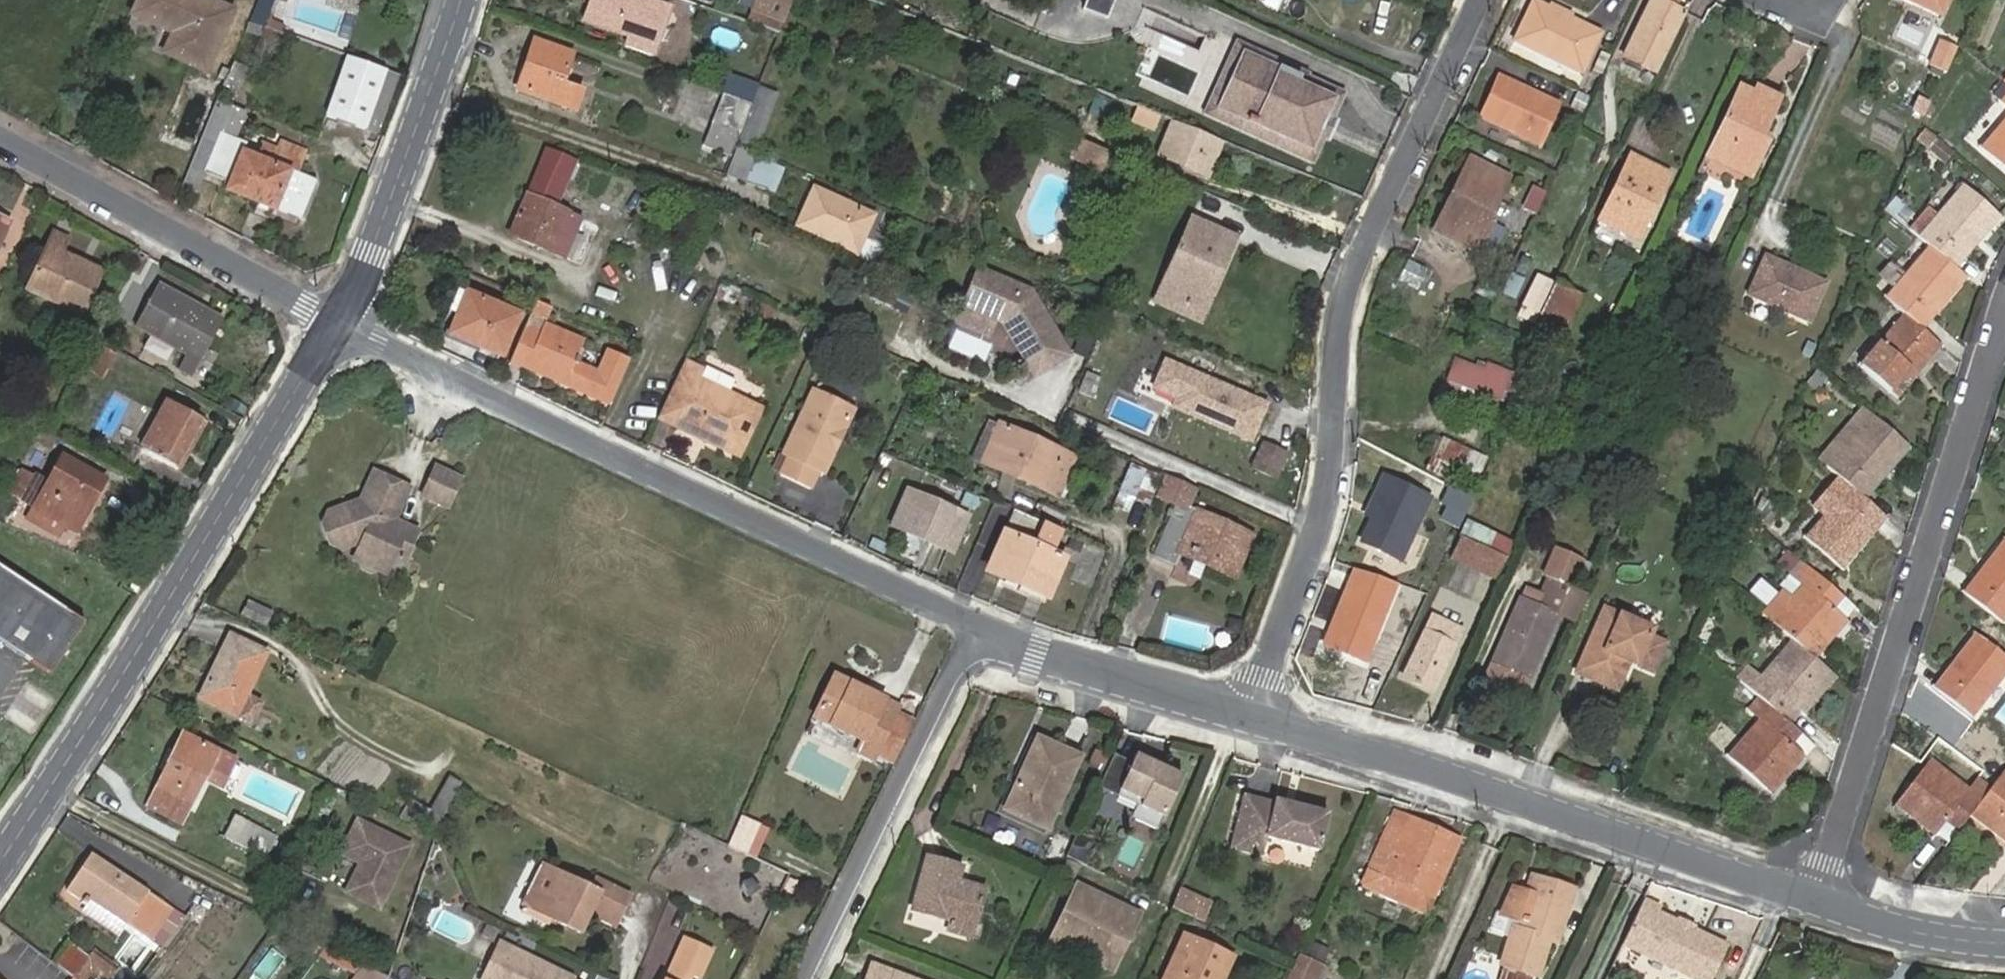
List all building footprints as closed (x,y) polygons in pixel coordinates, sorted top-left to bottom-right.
[(132,15),(175,32),(167,54),(189,63),(214,0),(138,0),(132,15)] [(189,63),(208,70),(233,6),(219,0),(214,0),(189,63)] [(259,22),(263,16),(266,17),(273,0),(261,0),(253,20),(259,22)] [(643,0),(591,0),(583,21),(628,38),(625,47),(651,56),(668,8),(643,0)] [(734,12),(748,17),(754,0),(738,0),(734,12)] [(787,15),(793,0),(759,0),(753,12),(783,25),(787,15)] [(1083,9),(1106,19),(1114,0),(1086,0),(1083,9)] [(1683,15),(1653,0),(1650,0),(1623,55),(1655,72),(1683,15)] [(1936,18),(1945,0),(1896,0),(1936,18)] [(1525,49),(1543,10),(1531,4),(1512,42),(1525,49)] [(1583,30),(1543,10),(1525,49),(1565,68),(1583,30)] [(779,35),(783,25),(753,12),(748,24),(779,35)] [(1597,36),(1583,30),(1565,68),(1578,74),(1597,36)] [(1346,90),(1308,74),(1309,71),(1236,39),(1215,87),(1225,91),(1234,69),(1250,75),(1258,59),(1299,76),(1296,83),(1333,99),(1320,131),(1332,136),(1339,119),(1334,116),(1346,90)] [(570,55),(534,41),(517,90),(573,110),(580,90),(561,83),(570,55)] [(353,58),(350,57),(328,115),(331,116),(353,58)] [(388,72),(353,58),(331,116),(364,130),(388,72)] [(241,90),(249,65),(230,59),(222,84),(241,90)] [(1333,99),(1296,83),(1299,76),(1258,59),(1250,75),(1234,69),(1225,91),(1240,97),(1301,123),(1303,124),(1320,131),(1333,99)] [(722,95),(751,105),(758,87),(729,76),(722,95)] [(1491,121),(1509,82),(1496,76),(1478,115),(1491,121)] [(1550,101),(1509,82),(1491,121),(1532,139),(1550,101)] [(2001,82),(1991,94),(2004,106),(2004,85),(2001,82)] [(1752,99),(1756,89),(1743,83),(1738,92),(1752,99)] [(1314,162),(1325,137),(1331,139),(1332,136),(1320,131),(1311,150),(1232,116),(1217,109),(1225,91),(1215,87),(1203,114),(1314,162)] [(1738,155),(1757,164),(1767,141),(1759,137),(1777,99),(1756,89),(1752,99),(1738,92),(1710,152),(1734,163),(1738,155)] [(1232,116),(1240,97),(1225,91),(1217,109),(1232,116)] [(731,155),(735,144),(751,105),(722,95),(702,144),(731,155)] [(1303,124),(1301,123),(1240,97),(1232,116),(1311,150),(1320,131),(1303,124)] [(1555,104),(1550,101),(1532,139),(1537,141),(1555,104)] [(1158,116),(1138,108),(1132,122),(1152,131),(1158,116)] [(1981,146),(2004,168),(2004,117),(1981,146)] [(1207,176),(1214,159),(1207,156),(1215,139),(1172,122),(1159,155),(1207,176)] [(1935,138),(1924,129),(1916,141),(1927,150),(1935,138)] [(294,217),(308,177),(295,172),(258,157),(244,152),(247,145),(222,135),(207,173),(231,183),(228,191),(294,217)] [(1100,149),(1075,138),(1068,154),(1093,165),(1100,149)] [(1214,159),(1222,142),(1215,139),(1207,156),(1214,159)] [(258,157),(295,172),(303,151),(278,142),(275,148),(263,144),(258,157)] [(758,178),(767,158),(741,146),(732,167),(758,178)] [(575,160),(544,147),(529,184),(560,197),(575,160)] [(1646,204),(1653,206),(1668,174),(1630,155),(1599,220),(1631,236),(1646,204)] [(1753,172),(1757,164),(1738,155),(1734,163),(1753,172)] [(1506,174),(1473,160),(1460,188),(1468,192),(1462,206),(1453,202),(1440,231),(1479,250),(1493,221),(1486,218),(1506,174)] [(314,180),(308,177),(294,217),(298,218),(314,180)] [(1521,207),(1535,214),(1547,189),(1533,182),(1521,207)] [(1960,186),(1918,235),(1930,244),(1955,266),(1996,218),(1960,186)] [(1468,192),(1460,188),(1453,202),(1462,206),(1468,192)] [(873,215),(814,189),(798,225),(856,251),(873,215)] [(580,217),(525,197),(511,233),(564,255),(580,217)] [(1638,239),(1653,206),(1646,204),(1631,236),(1638,239)] [(1213,269),(1220,272),(1234,238),(1191,219),(1157,292),(1196,308),(1213,269)] [(63,252),(68,240),(54,234),(27,289),(81,314),(102,271),(63,252)] [(1930,244),(1885,296),(1903,312),(1921,328),(1966,275),(1955,266),(1930,244)] [(1828,283),(1765,255),(1747,295),(1810,323),(1828,283)] [(976,269),(961,304),(1000,321),(1020,366),(1034,359),(1038,369),(1058,361),(1033,299),(1015,291),(1016,287),(976,269)] [(1199,321),(1220,272),(1213,269),(1196,308),(1157,292),(1154,301),(1199,321)] [(1537,313),(1553,281),(1537,273),(1518,312),(1534,320),(1537,313)] [(874,278),(868,296),(909,310),(915,292),(874,278)] [(1581,295),(1553,281),(1537,313),(1565,328),(1581,295)] [(720,282),(718,296),(736,300),(739,286),(720,282)] [(192,315),(197,306),(158,284),(136,326),(186,353),(200,360),(222,320),(209,313),(203,322),(192,315)] [(467,314),(457,337),(499,355),(518,313),(468,292),(459,310),(467,314)] [(534,300),(524,327),(511,359),(611,406),(629,363),(608,353),(598,374),(573,363),(582,343),(542,323),(548,306),(534,300)] [(209,313),(197,306),(192,315),(203,322),(209,313)] [(449,333),(457,337),(467,314),(459,310),(449,333)] [(1895,396),(1940,345),(1921,328),(1903,312),(1859,364),(1895,396)] [(99,377),(113,353),(93,342),(80,366),(99,377)] [(598,374),(608,353),(582,343),(573,363),(598,374)] [(200,360),(186,353),(178,372),(192,378),(200,360)] [(1463,380),(1510,402),(1521,379),(1485,361),(1481,368),(1460,359),(1445,383),(1458,389),(1463,380)] [(1275,388),(1210,360),(1193,399),(1259,429),(1275,388)] [(702,369),(685,361),(659,419),(740,457),(762,408),(698,378),(702,369)] [(1097,377),(1084,371),(1076,390),(1089,395),(1097,377)] [(853,408),(813,390),(783,458),(788,460),(781,475),(809,488),(816,473),(823,476),(853,408)] [(176,468),(202,421),(167,401),(141,448),(176,468)] [(1909,447),(1861,407),(1817,459),(1837,476),(1863,497),(1909,447)] [(988,457),(1001,426),(990,421),(973,459),(985,465),(988,457)] [(1020,471),(1017,479),(1056,496),(1074,455),(1002,424),(1001,426),(988,457),(1020,471)] [(1471,450),(1438,435),(1429,452),(1463,468),(1471,450)] [(1267,443),(1256,468),(1281,479),(1292,453),(1267,443)] [(34,508),(65,526),(77,532),(105,480),(62,455),(48,482),(34,508)] [(985,465),(1017,479),(1020,471),(988,457),(985,465)] [(445,500),(455,477),(428,464),(418,487),(445,500)] [(8,493),(20,501),(34,475),(22,467),(8,493)] [(1155,493),(1157,469),(1135,467),(1133,492),(1155,493)] [(1182,506),(1192,484),(1165,472),(1154,500),(1159,503),(1162,498),(1173,504),(1167,521),(1152,555),(1172,563),(1176,555),(1180,547),(1207,558),(1203,566),(1229,578),(1248,534),(1182,506)] [(1426,495),(1379,474),(1367,502),(1374,505),(1359,539),(1398,557),(1426,495)] [(20,501),(34,508),(48,482),(34,475),(20,501)] [(1861,541),(1884,514),(1863,497),(1837,476),(1813,505),(1823,514),(1805,536),(1843,568),(1864,543),(1861,541)] [(366,511),(358,509),(333,517),(328,526),(334,547),(346,552),(365,543),(400,559),(413,530),(401,524),(417,493),(382,477),(369,500),(373,507),(366,511)] [(1441,517),(1464,523),(1472,493),(1449,487),(1441,517)] [(936,536),(932,544),(951,552),(967,514),(909,488),(891,525),(910,534),(914,526),(936,536)] [(983,512),(989,499),(968,489),(962,502),(983,512)] [(366,506),(358,509),(366,511),(373,507),(369,500),(366,506)] [(58,539),(65,526),(34,508),(27,522),(58,539)] [(1032,542),(1041,522),(1012,509),(1003,529),(1032,542)] [(1886,516),(1884,514),(1861,541),(1864,543),(1886,516)] [(1469,518),(1451,558),(1497,579),(1516,539),(1469,518)] [(1052,551),(1056,542),(1061,531),(1041,522),(1032,542),(1003,529),(987,568),(1047,595),(1065,556),(1052,551)] [(910,534),(932,544),(936,536),(914,526),(910,534)] [(1075,550),(1080,540),(1061,531),(1056,542),(1075,550)] [(1966,595),(1999,621),(2004,613),(2004,540),(1988,561),(1992,564),(1966,595)] [(1207,558),(1180,547),(1176,555),(1203,566),(1207,558)] [(1081,572),(1096,580),(1106,555),(1091,548),(1081,572)] [(1537,605),(1550,577),(1571,587),(1583,561),(1559,549),(1545,577),(1548,579),(1541,594),(1527,586),(1522,597),(1537,605)] [(1832,586),(1788,549),(1778,562),(1802,583),(1791,597),(1780,587),(1760,612),(1791,637),(1812,655),(1846,617),(1845,616),(1855,604),(1832,586)] [(1992,564),(1988,561),(1962,592),(1966,595),(1992,564)] [(0,566),(0,641),(50,674),(84,621),(0,566)] [(1575,623),(1587,595),(1571,587),(1550,577),(1537,605),(1520,596),(1482,679),(1517,695),(1555,614),(1575,623)] [(1383,608),(1347,594),(1326,644),(1363,659),(1383,608)] [(248,599),(241,614),(267,625),(273,610),(248,599)] [(1603,682),(1616,689),(1628,664),(1652,676),(1665,646),(1647,639),(1650,631),(1603,610),(1573,677),(1600,689),(1603,682)] [(1455,642),(1424,629),(1402,676),(1432,691),(1455,642)] [(1931,686),(1969,716),(2004,672),(2004,660),(1973,634),(1931,686)] [(265,655),(226,636),(198,696),(249,721),(256,705),(244,698),(265,655)] [(1748,666),(1737,678),(1757,696),(1770,706),(1780,695),(1802,712),(1835,673),(1812,655),(1791,637),(1759,675),(1748,666)] [(853,679),(835,671),(815,712),(864,737),(861,746),(878,754),(881,747),(899,708),(902,702),(885,694),(882,700),(850,685),(853,679)] [(1613,695),(1616,689),(1603,682),(1600,689),(1613,695)] [(1780,695),(1770,706),(1791,724),(1802,712),(1780,695)] [(1780,737),(1791,724),(1770,706),(1757,696),(1747,709),(1758,719),(1729,755),(1771,792),(1802,756),(1790,746),(1780,737)] [(918,717),(899,708),(881,747),(898,756),(918,717)] [(1801,733),(1791,724),(1780,737),(1790,746),(1801,733)] [(146,804),(180,822),(200,781),(205,772),(224,779),(233,761),(181,734),(146,804)] [(1081,755),(1039,734),(1006,802),(1049,822),(1081,755)] [(1127,761),(1110,754),(1096,785),(1137,805),(1131,818),(1155,829),(1180,775),(1131,753),(1127,761)] [(1952,809),(1965,819),(1968,815),(1989,788),(1975,777),(1966,788),(1931,760),(1895,804),(1932,833),(1952,809)] [(2004,769),(1989,788),(1968,815),(2004,844),(2004,770),(2004,769)] [(205,772),(200,781),(219,790),(224,779),(205,772)] [(459,784),(449,778),(430,811),(439,816),(459,784)] [(1271,803),(1241,794),(1225,847),(1258,855),(1265,835),(1314,849),(1325,813),(1273,798),(1271,803)] [(428,808),(410,799),(401,816),(418,825),(428,808)] [(178,825),(180,822),(146,804),(144,808),(178,825)] [(1378,875),(1405,814),(1393,810),(1361,886),(1424,916),(1433,898),(1425,895),(1378,875)] [(1425,895),(1451,835),(1405,814),(1378,875),(1425,895)] [(275,835),(234,815),(224,835),(264,856),(275,835)] [(753,855),(766,825),(741,815),(728,845),(753,855)] [(408,847),(354,820),(337,854),(357,863),(342,892),(376,909),(408,847)] [(1085,861),(1097,834),(1077,826),(1066,851),(1085,861)] [(1459,838),(1451,835),(1425,895),(1433,898),(1459,838)] [(964,858),(934,849),(917,901),(954,913),(951,924),(972,930),(986,883),(959,875),(964,858)] [(1067,853),(1059,870),(1071,877),(1080,860),(1067,853)] [(162,902),(89,855),(65,892),(84,905),(86,901),(140,935),(162,902)] [(516,905),(541,919),(572,935),(582,915),(608,927),(624,895),(587,877),(584,884),(538,861),(516,905)] [(1562,900),(1567,886),(1530,874),(1524,895),(1528,897),(1519,924),(1518,928),(1513,926),(1501,964),(1538,975),(1549,940),(1556,942),(1569,902),(1562,900)] [(1141,912),(1080,881),(1053,935),(1114,965),(1141,912)] [(1180,884),(1172,905),(1204,920),(1213,900),(1180,884)] [(1573,888),(1567,886),(1562,900),(1569,902),(1573,888)] [(1519,924),(1528,897),(1524,895),(1510,891),(1501,918),(1519,924)] [(1645,903),(1624,947),(1649,960),(1654,957),(1672,967),(1674,972),(1688,978),(1714,978),(1728,948),(1695,932),(1681,925),(1660,915),(1662,910),(1645,903)] [(538,926),(541,919),(516,905),(512,912),(538,926)] [(1683,922),(1681,925),(1695,932),(1696,929),(1683,922)] [(1227,955),(1176,930),(1152,978),(1216,978),(1227,955)] [(680,971),(689,976),(696,978),(710,951),(682,938),(663,978),(676,978),(680,971)] [(572,978),(500,945),(491,962),(505,969),(500,978),(571,978),(572,978)] [(252,973),(261,978),(273,978),(286,959),(269,947),(252,973)] [(92,949),(87,956),(113,975),(117,968),(92,949)] [(1287,978),(1316,978),(1323,965),(1298,954),(1287,978)] [(1654,957),(1649,960),(1674,972),(1672,967),(1654,957)] [(491,962),(483,978),(500,978),(505,969),(491,962)] [(384,978),(361,967),(353,978),(384,978)] [(864,978),(907,978),(868,967),(864,978)] [(1529,976),(1508,968),(1504,978),(1527,978),(1529,976)]
